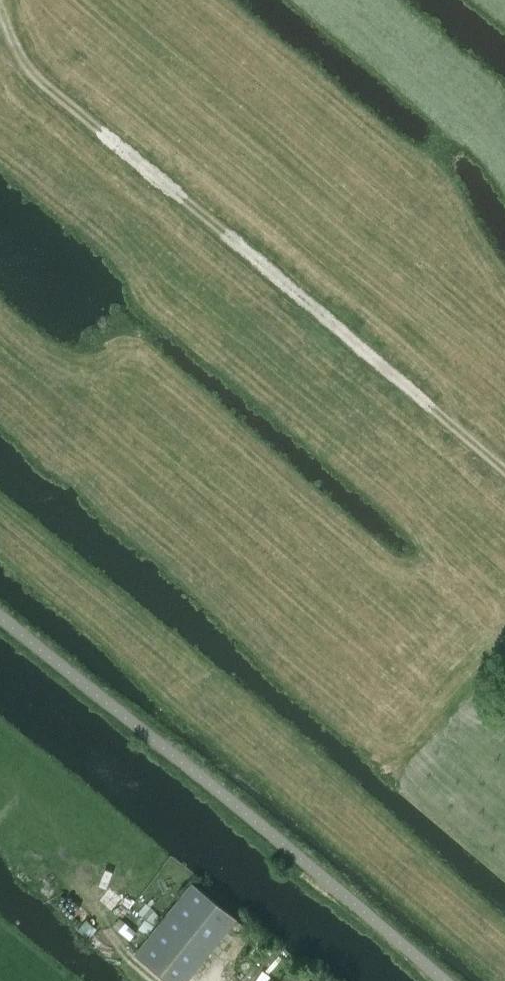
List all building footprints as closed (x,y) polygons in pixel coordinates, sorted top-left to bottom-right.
[(137,952),(171,980),(184,980),(236,918),(194,884),(137,952)] [(292,980),(312,980),(301,971),(292,980)]
